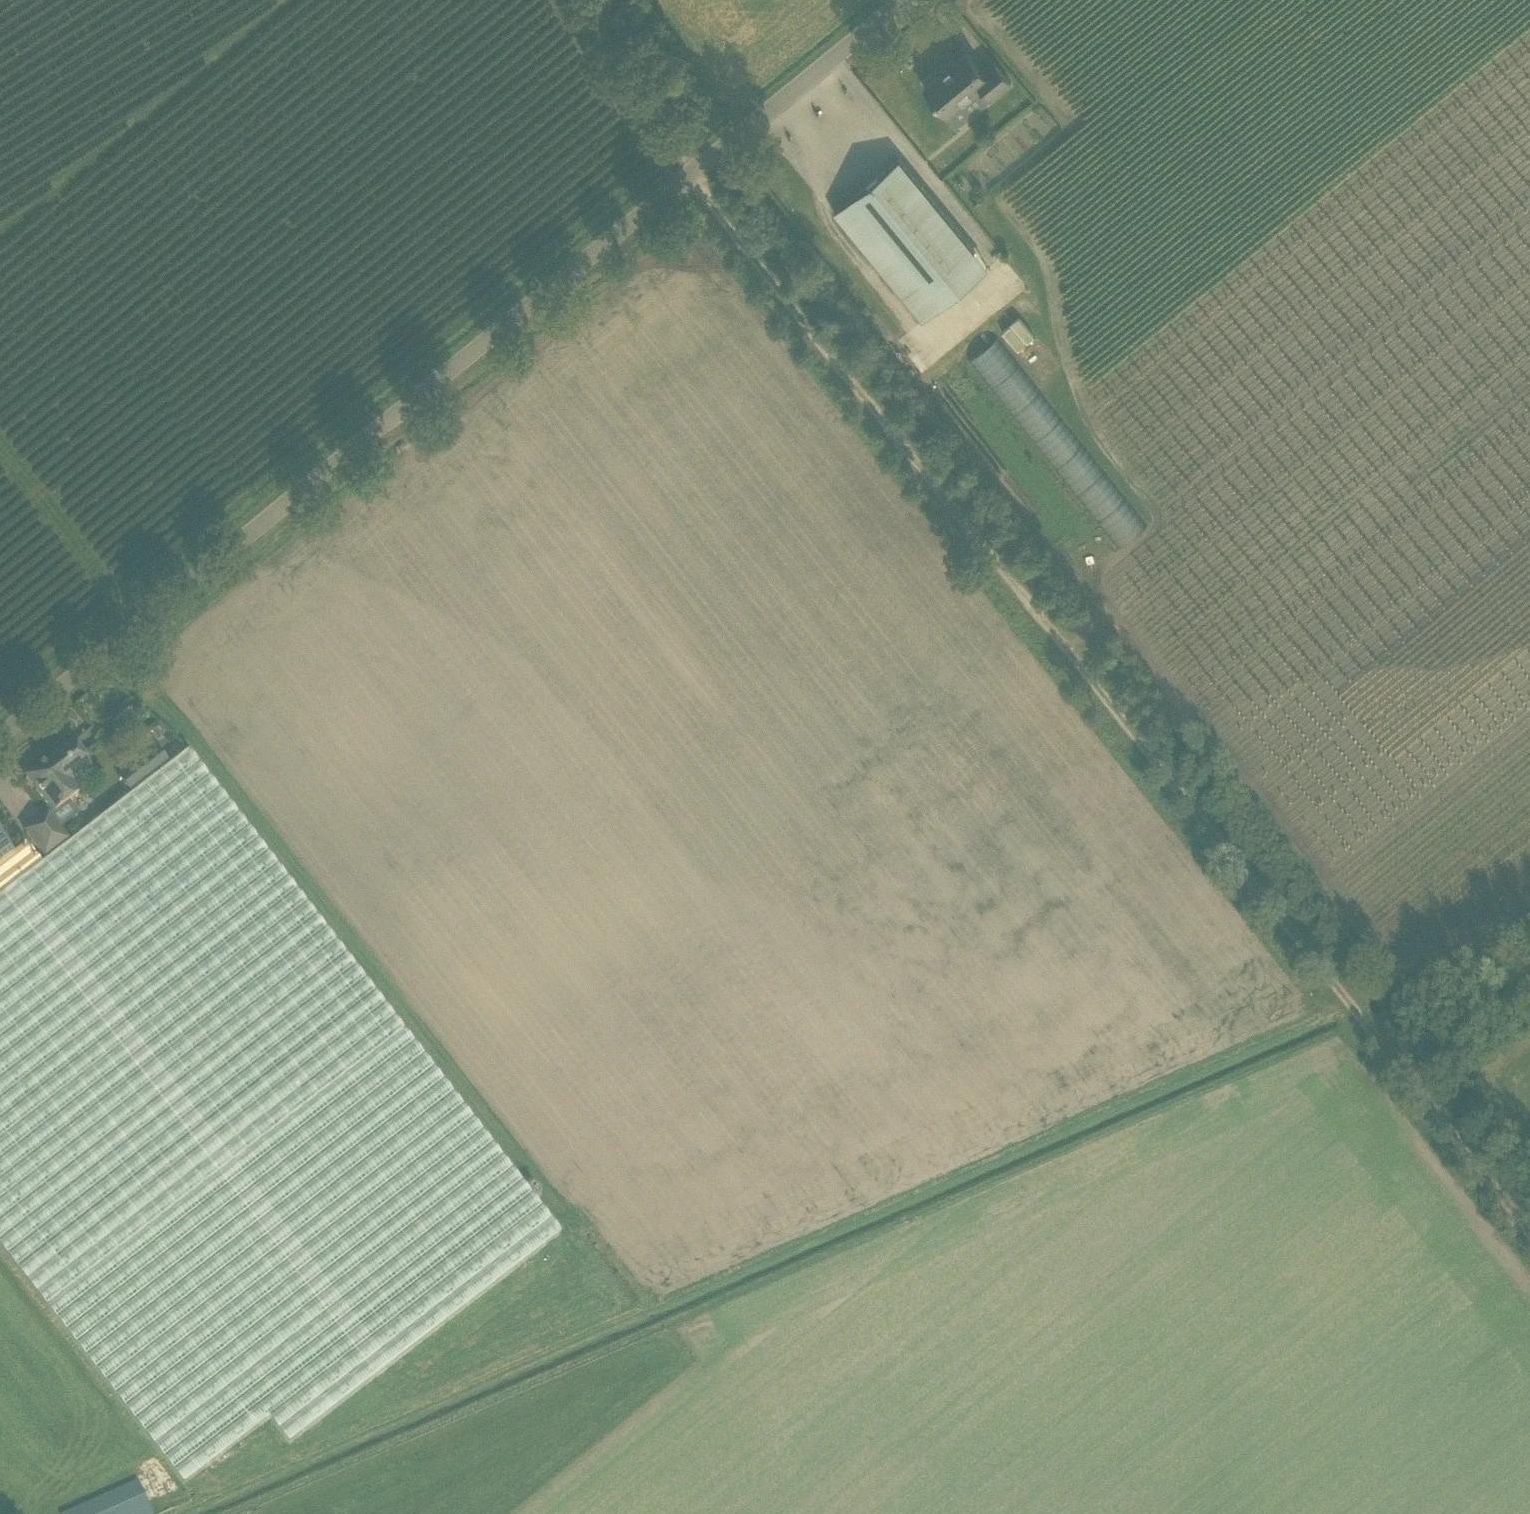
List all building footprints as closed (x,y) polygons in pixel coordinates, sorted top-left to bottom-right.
[(982,71),(967,53),(924,88),(948,117),(982,89),(992,101),(1012,84),(993,62),(982,71)] [(910,305),(975,252),(899,159),(834,212),(910,305)] [(1019,347),(1034,333),(1018,315),(1003,329),(1019,347)] [(1140,529),(999,336),(973,355),(1114,548),(1140,529)] [(91,767),(85,760),(72,744),(51,761),(50,759),(36,770),(46,782),(36,790),(53,812),(49,816),(27,833),(46,858),(68,841),(59,829),(79,815),(69,802),(79,794),(71,783),(91,767)] [(157,749),(138,764),(151,781),(171,766),(157,749)] [(183,1486),(269,1420),(288,1445),(560,1235),(189,753),(171,766),(151,781),(44,864),(27,843),(14,853),(0,834),(0,1248),(183,1486)] [(140,1481),(80,1508),(66,1513),(154,1513),(140,1481)]
